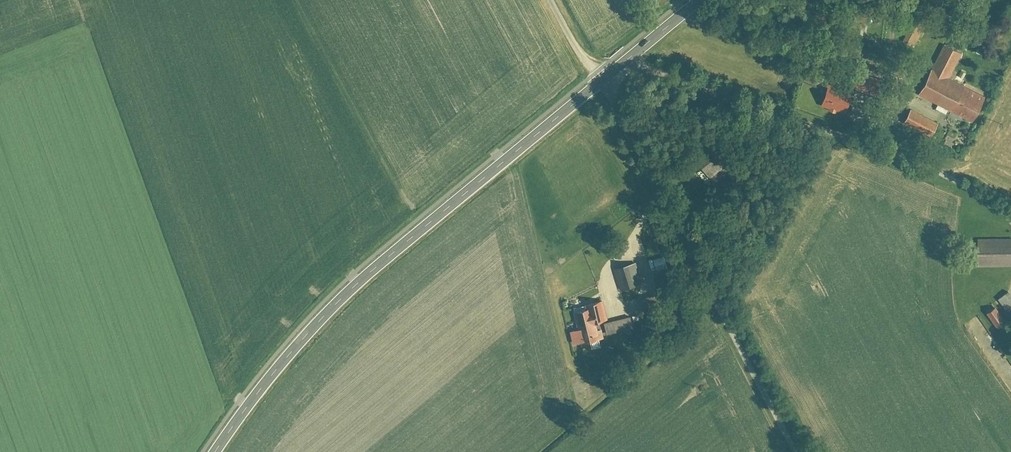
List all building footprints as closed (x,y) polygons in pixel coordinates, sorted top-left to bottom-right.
[(993,95),(953,76),(965,52),(945,43),(919,97),(979,125),(993,95)] [(829,87),(823,104),(847,113),(853,96),(829,87)] [(916,103),(904,127),(933,142),(945,119),(916,103)] [(715,132),(689,155),(712,180),(726,168),(714,155),(726,145),(715,132)] [(979,266),(1010,266),(1010,235),(980,235),(979,266)] [(653,260),(655,270),(669,267),(666,257),(653,260)] [(614,271),(620,292),(634,289),(629,267),(614,271)] [(997,301),(1010,322),(1010,293),(997,301)] [(659,296),(642,300),(645,315),(663,312),(659,296)] [(586,307),(576,309),(580,329),(573,331),(575,341),(582,340),(583,343),(604,339),(602,330),(599,330),(597,320),(606,318),(603,302),(586,305),(586,307)] [(998,307),(987,314),(997,330),(1008,323),(998,307)] [(632,316),(609,322),(612,334),(635,329),(632,316)]
